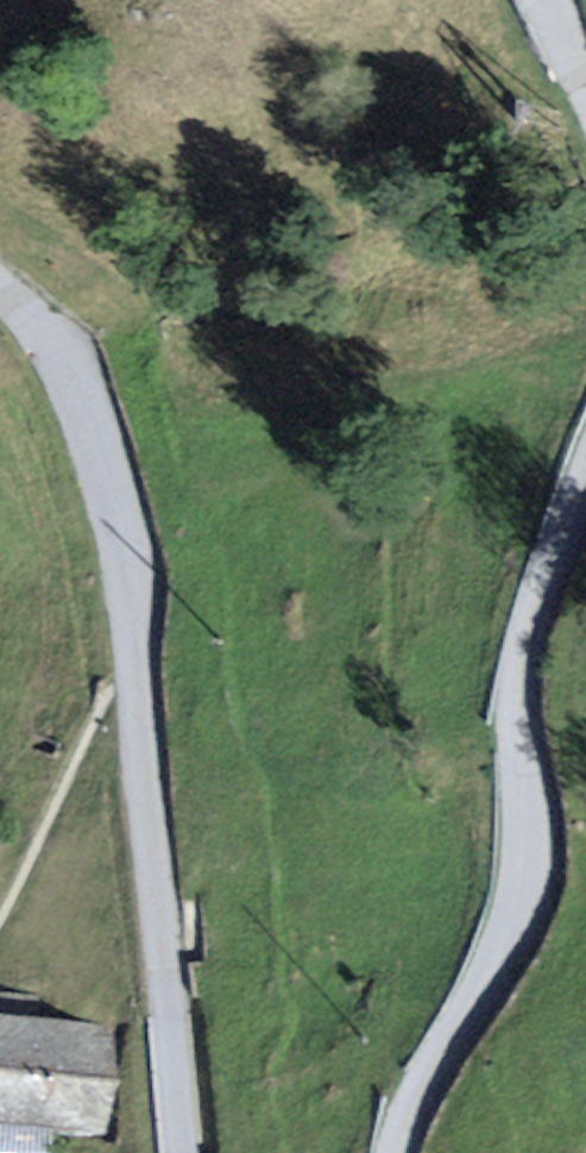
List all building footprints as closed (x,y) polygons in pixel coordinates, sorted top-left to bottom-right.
[(95,1141),(105,1046),(0,1035),(0,1131),(95,1141)]
